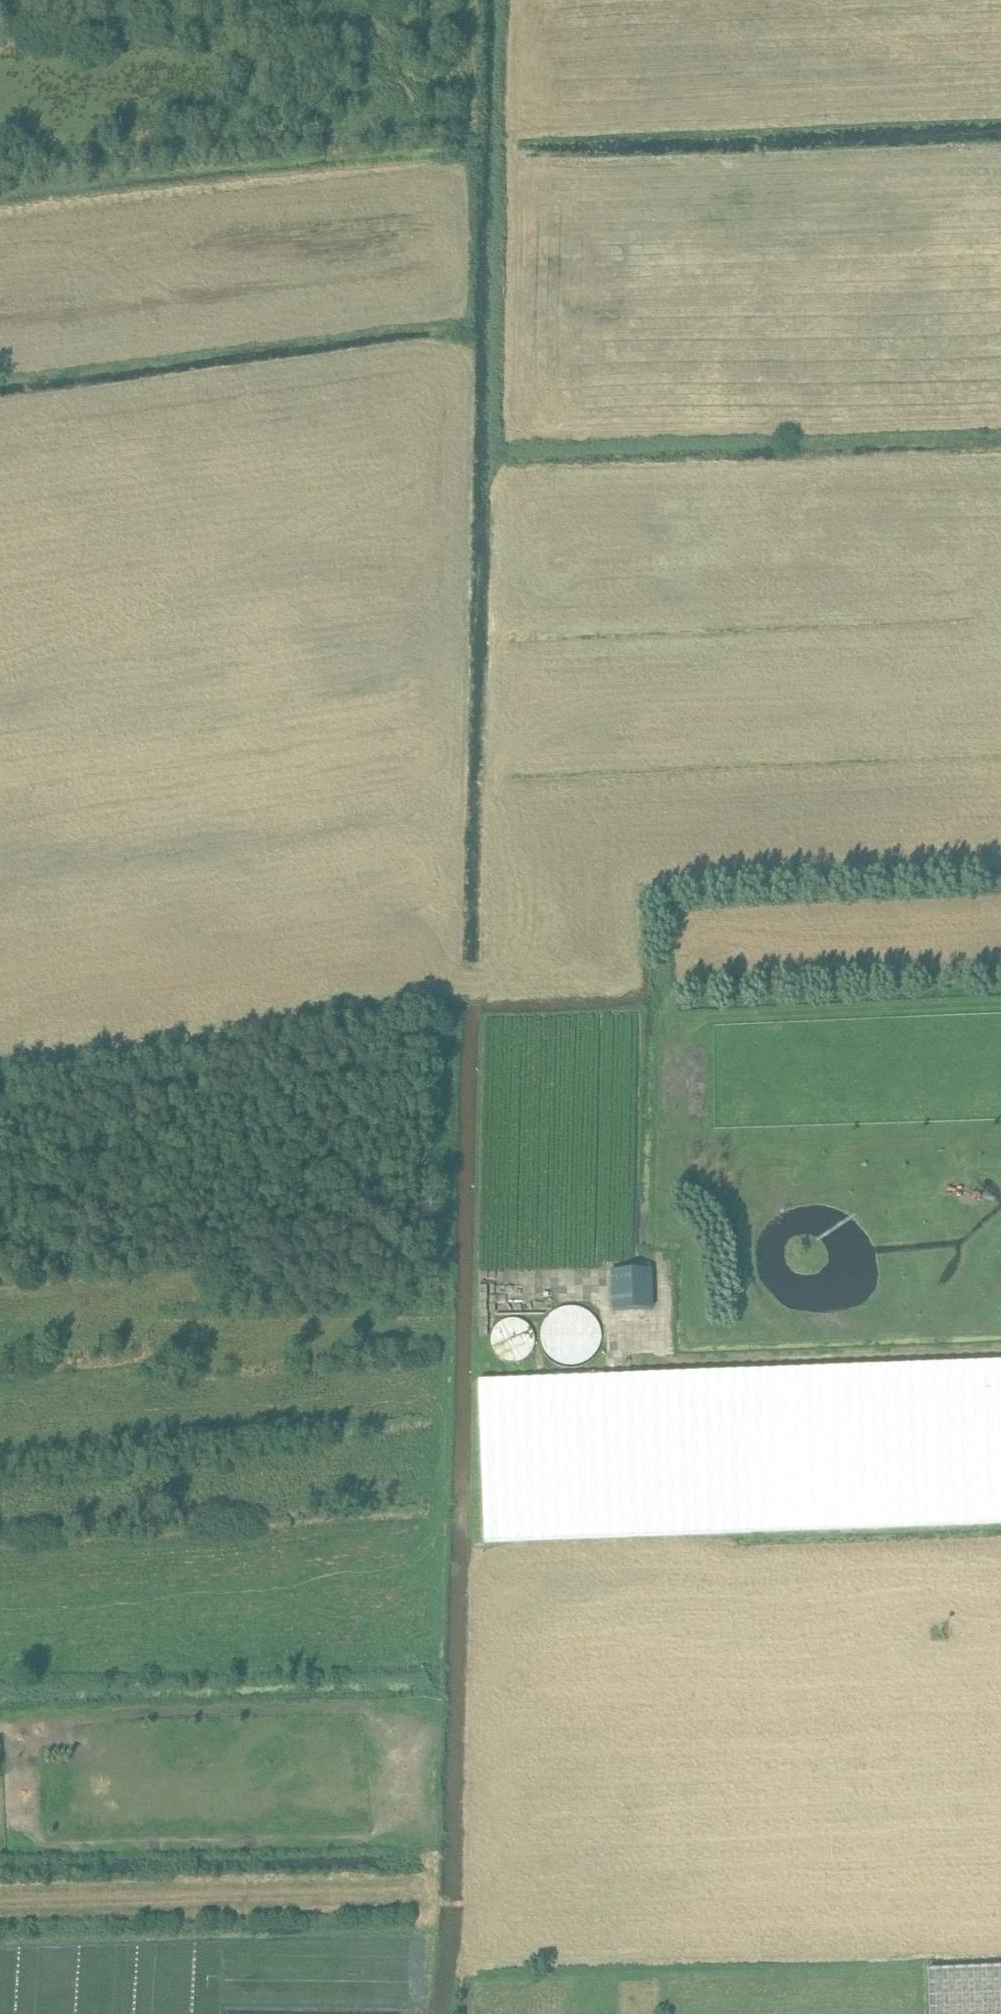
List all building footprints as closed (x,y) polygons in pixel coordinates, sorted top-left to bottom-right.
[(654,1309),(653,1266),(612,1267),(613,1310),(654,1309)] [(530,1339),(530,1338),(528,1330),(525,1325),(519,1320),(512,1318),(507,1318),(503,1319),(496,1323),(493,1327),(491,1330),(490,1334),(489,1338),(491,1345),(495,1352),(498,1354),(501,1357),(505,1358),(510,1358),(514,1358),(518,1357),(524,1352),(527,1349),(528,1346),(530,1339)] [(478,1377),(484,1539),(753,1530),(753,1529),(1000,1521),(1000,1360),(478,1377)] [(929,1965),(930,2013),(1000,2013),(1000,1963),(929,1965)]
